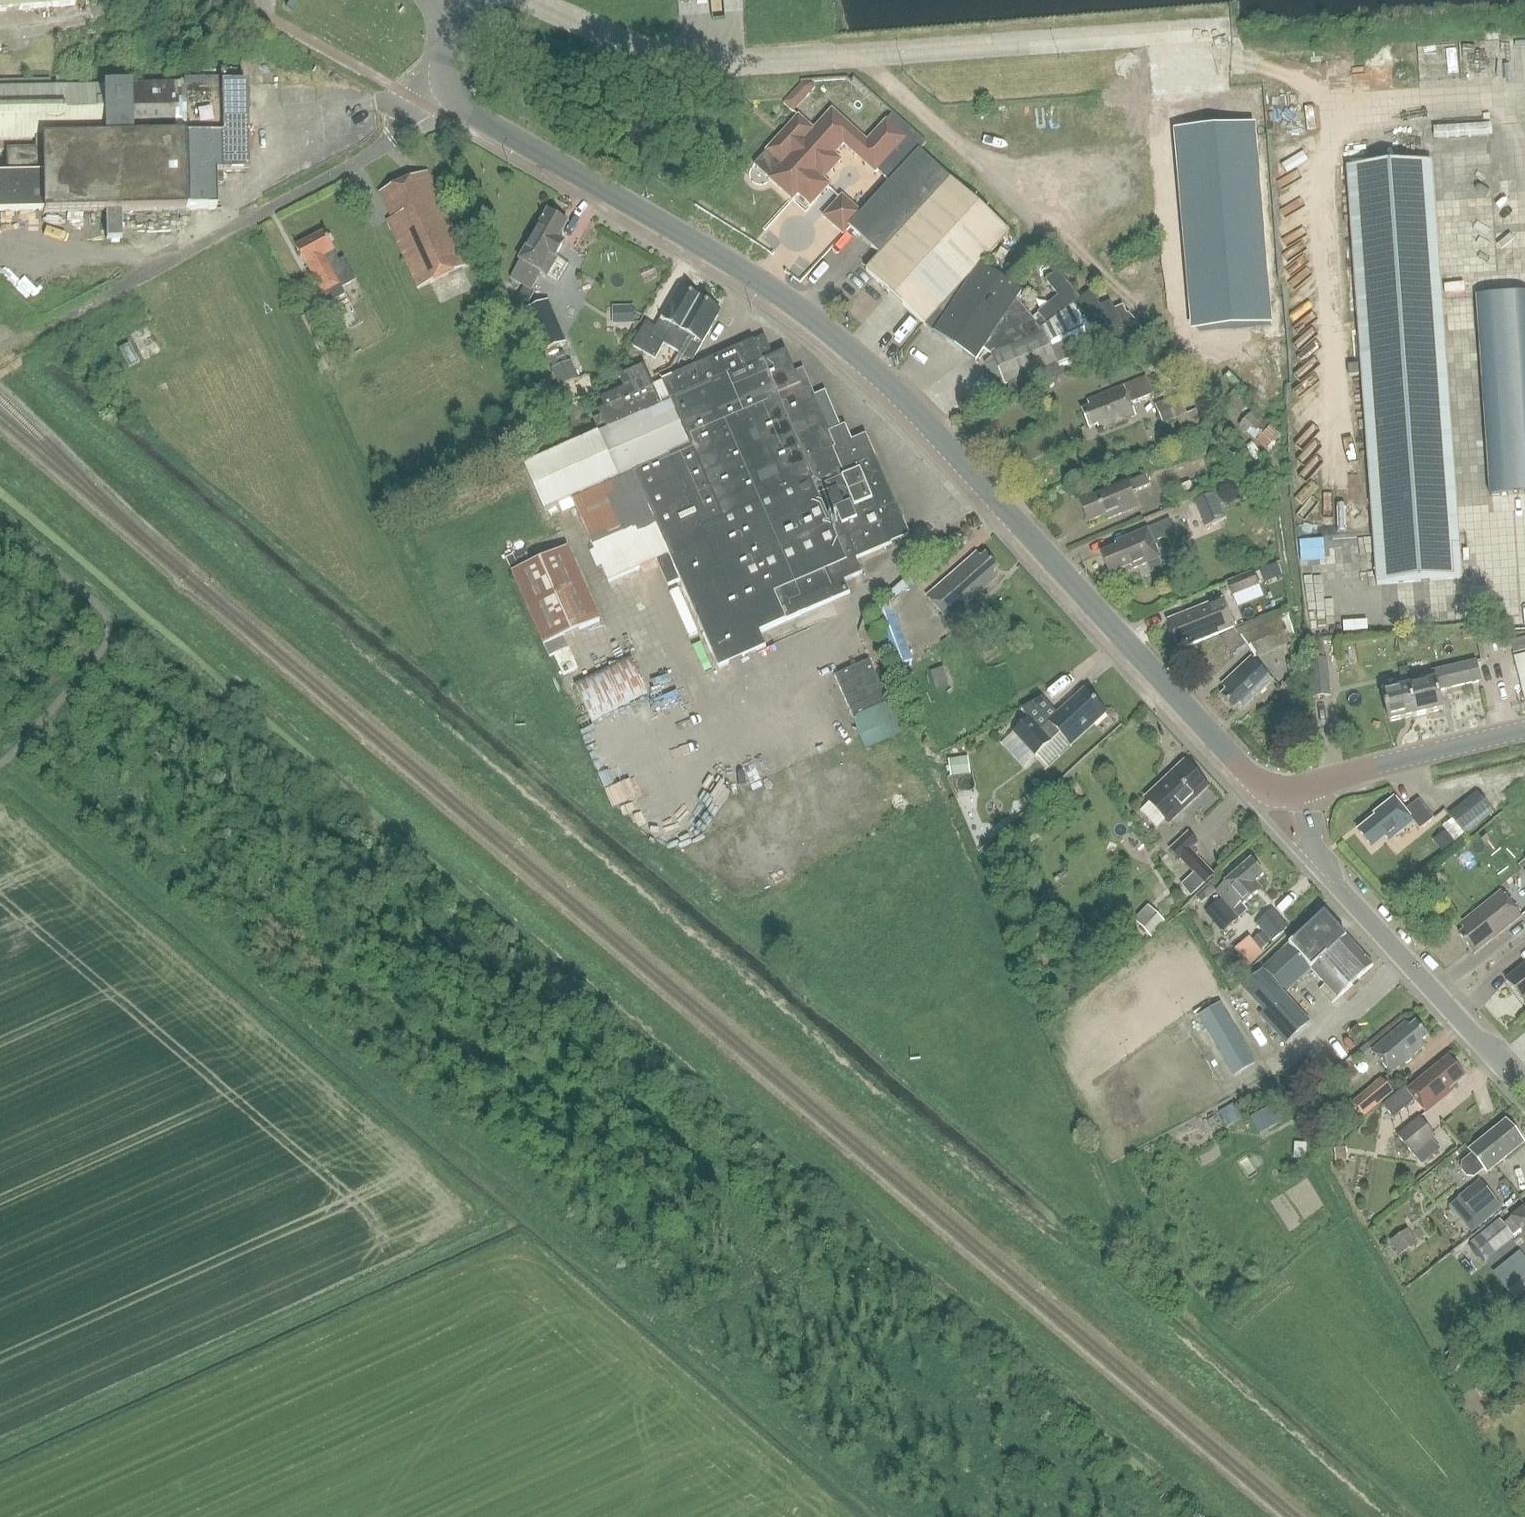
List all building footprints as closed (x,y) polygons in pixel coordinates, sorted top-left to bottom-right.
[(75,6),(74,0),(0,0),(0,13),(75,6)] [(286,7),(292,10),(293,10),(298,1),(297,1),(296,0),(290,0),(286,7)] [(194,82),(234,81),(234,71),(193,73),(194,82)] [(194,82),(190,82),(190,72),(171,73),(171,84),(59,88),(58,81),(0,83),(0,151),(2,151),(3,175),(0,175),(0,211),(48,210),(48,212),(103,210),(104,237),(120,236),(119,209),(214,206),(213,181),(222,181),(222,173),(242,172),(239,80),(234,81),(194,82)] [(795,92),(804,101),(815,89),(811,85),(800,86),(795,92)] [(892,117),(886,124),(867,146),(843,124),(833,136),(820,125),(813,133),(797,119),(753,170),(792,205),(798,199),(811,210),(830,189),(824,184),(841,164),(834,158),(835,157),(843,147),(875,175),(877,173),(905,141),(912,133),(892,117)] [(1253,124),(1178,130),(1194,330),(1269,324),(1253,124)] [(882,257),(951,179),(920,152),(926,145),(912,133),(905,141),(877,173),(890,185),(863,215),(844,198),(825,219),(845,237),(852,230),(882,257)] [(1346,166),(1371,508),(1376,586),(1461,579),(1431,160),(1346,166)] [(420,288),(471,265),(429,170),(382,191),(394,217),(389,219),(420,288)] [(983,266),(1009,237),(949,183),(951,180),(951,179),(882,257),(882,258),(867,275),(926,327),(983,266)] [(560,238),(569,222),(551,211),(524,258),(526,259),(515,279),(525,285),(519,295),(529,301),(535,290),(532,288),(542,270),(544,271),(553,255),(556,257),(565,241),(560,238)] [(341,261),(336,251),(326,231),(297,245),(308,267),(310,266),(325,295),(325,294),(330,304),(347,295),(343,289),(358,281),(347,259),(341,261)] [(1006,320),(1018,301),(1023,293),(983,266),(926,327),(936,337),(977,364),(986,350),(1006,320)] [(1042,319),(1037,323),(1038,324),(1039,325),(1042,329),(1081,299),(1058,271),(1048,280),(1046,281),(1058,297),(1057,298),(1037,314),(1038,315),(1042,319)] [(694,360),(719,316),(713,312),(717,306),(684,287),(681,293),(677,291),(656,329),(647,324),(634,347),(658,361),(667,345),(684,355),(683,358),(688,361),(690,358),(694,360)] [(994,357),(985,365),(992,380),(1003,379),(1007,386),(1033,374),(1042,370),(1058,362),(1061,368),(1063,368),(1120,342),(1125,340),(1135,335),(1138,334),(1139,334),(1143,332),(1134,312),(1127,315),(1123,306),(1112,311),(1109,304),(1098,309),(1090,291),(1083,297),(1081,299),(1042,329),(1044,331),(1045,335),(994,357)] [(1476,296),(1489,495),(1524,493),(1524,293),(1476,296)] [(561,331),(548,300),(525,309),(538,341),(561,331)] [(1006,320),(986,350),(994,357),(1045,335),(1044,331),(1043,331),(1042,329),(1039,325),(1038,324),(1037,323),(1018,301),(1006,320)] [(634,307),(621,307),(621,325),(635,324),(634,307)] [(561,331),(538,341),(542,351),(543,351),(565,342),(566,342),(561,331)] [(669,557),(681,583),(719,669),(766,648),(760,634),(850,595),(844,582),(862,575),(856,561),(892,545),(891,544),(910,536),(866,436),(852,443),(845,428),(841,429),(825,393),(815,397),(803,370),(799,372),(789,349),(776,355),(768,336),(665,381),(674,402),(662,407),(644,366),(619,377),(624,389),(601,399),(605,409),(599,412),(608,432),(525,468),(544,511),(571,499),(608,584),(657,562),(669,557)] [(571,357),(565,342),(543,351),(549,367),(550,366),(552,370),(571,362),(570,358),(571,357)] [(128,345),(119,350),(128,369),(138,365),(128,345)] [(571,362),(552,370),(559,386),(560,388),(579,380),(578,378),(571,362)] [(1133,403),(1153,395),(1146,377),(1090,399),(1092,404),(1084,407),(1091,426),(1098,423),(1100,429),(1137,414),(1133,403)] [(1180,395),(1157,405),(1164,422),(1188,413),(1180,395)] [(1269,429),(1257,442),(1267,451),(1278,438),(1269,429)] [(1132,495),(1149,487),(1145,477),(1127,484),(1127,483),(1080,502),(1089,524),(1106,517),(1108,521),(1138,509),(1132,495)] [(1206,526),(1223,519),(1213,494),(1195,501),(1206,526)] [(1163,566),(1160,560),(1160,559),(1153,543),(1174,534),(1169,522),(1148,531),(1147,530),(1115,544),(1116,547),(1101,554),(1110,575),(1131,566),(1133,571),(1148,565),(1151,572),(1163,566)] [(544,647),(563,639),(600,623),(568,549),(531,565),(519,570),(512,573),(544,647)] [(512,573),(519,570),(516,563),(529,558),(526,551),(505,560),(512,573)] [(995,572),(1000,567),(988,554),(983,559),(978,553),(929,597),(950,621),(999,577),(995,572)] [(668,588),(681,583),(669,557),(657,562),(668,588)] [(1226,583),(1232,597),(1260,585),(1255,572),(1226,583)] [(1180,650),(1236,627),(1224,599),(1168,621),(1180,650)] [(874,616),(894,669),(913,662),(890,602),(874,616)] [(1288,643),(1277,615),(1236,630),(1220,638),(1233,657),(1246,646),(1255,659),(1284,647),(1291,680),(1285,685),(1292,694),(1300,687),(1296,683),(1299,681),(1293,642),(1288,643)] [(1474,630),(1462,631),(1463,639),(1474,639),(1474,630)] [(1483,638),(1476,640),(1481,661),(1487,660),(1483,638)] [(1514,655),(1524,652),(1524,638),(1510,642),(1514,655)] [(577,670),(568,650),(563,639),(544,647),(550,659),(555,656),(563,676),(577,670)] [(1514,658),(1524,702),(1524,655),(1514,658)] [(590,719),(603,713),(645,692),(627,656),(572,683),(590,719)] [(1245,708),(1274,679),(1252,657),(1224,685),(1229,691),(1224,696),(1235,707),(1240,702),(1245,708)] [(854,719),(890,704),(871,660),(836,675),(854,719)] [(1329,697),(1325,660),(1306,662),(1310,699),(1329,697)] [(1477,662),(1470,663),(1434,672),(1436,679),(1413,685),(1408,665),(1399,667),(1404,687),(1382,692),(1390,723),(1443,711),(1438,691),(1481,681),(1477,662)] [(944,669),(930,673),(935,691),(949,687),(944,669)] [(1071,746),(1106,715),(1085,692),(1040,732),(1030,720),(1013,735),(1034,759),(1061,735),(1071,746)] [(867,749),(902,734),(890,704),(854,719),(867,749)] [(968,757),(949,760),(951,777),(971,774),(968,757)] [(1170,823),(1207,787),(1184,763),(1147,799),(1170,823)] [(1415,796),(1412,791),(1397,803),(1413,822),(1419,830),(1444,811),(1426,787),(1415,796)] [(1477,794),(1449,816),(1466,836),(1493,814),(1477,794)] [(1389,842),(1413,822),(1397,803),(1394,799),(1373,816),(1375,818),(1359,831),(1373,848),(1385,838),(1389,842)] [(1188,832),(1169,850),(1180,862),(1181,860),(1194,874),(1204,885),(1205,885),(1215,875),(1192,851),(1199,843),(1188,832)] [(1445,832),(1433,841),(1442,853),(1454,843),(1445,832)] [(1256,881),(1264,874),(1251,860),(1216,891),(1222,898),(1204,915),(1221,934),(1248,910),(1244,906),(1258,893),(1255,889),(1260,885),(1256,881)] [(1194,874),(1185,883),(1194,895),(1205,885),(1204,885),(1194,874)] [(1481,949),(1521,916),(1500,890),(1459,924),(1464,929),(1458,934),(1469,947),(1475,942),(1481,949)] [(1203,894),(1198,898),(1203,904),(1208,899),(1203,894)] [(1148,906),(1134,920),(1151,937),(1165,923),(1148,906)] [(1288,927),(1273,910),(1256,925),(1271,942),(1288,927)] [(1326,913),(1265,970),(1287,994),(1313,970),(1326,985),(1320,991),(1333,1005),(1340,999),(1375,966),(1326,913)] [(1262,934),(1254,941),(1262,950),(1270,943),(1262,934)] [(1524,1003),(1524,1002),(1524,964),(1505,979),(1524,1003)] [(1286,1045),(1311,1022),(1263,970),(1242,989),(1263,1012),(1259,1016),(1286,1045)] [(1235,1074),(1256,1062),(1224,1003),(1202,1015),(1235,1074)] [(1424,1042),(1429,1037),(1416,1022),(1411,1026),(1407,1021),(1372,1052),(1393,1077),(1428,1046),(1424,1042)] [(1367,1045),(1358,1053),(1362,1058),(1371,1051),(1367,1045)] [(1449,1089),(1465,1075),(1449,1057),(1409,1091),(1415,1099),(1427,1113),(1451,1092),(1449,1089)] [(1345,1064),(1338,1069),(1338,1073),(1346,1083),(1357,1075),(1350,1065),(1345,1064)] [(1379,1079),(1349,1104),(1360,1118),(1391,1093),(1379,1079)] [(1404,1086),(1382,1106),(1392,1118),(1415,1099),(1409,1091),(1404,1086)] [(1278,1103),(1259,1113),(1268,1130),(1287,1120),(1278,1103)] [(1396,1136),(1420,1166),(1439,1150),(1431,1140),(1434,1137),(1418,1118),(1396,1136)] [(1488,1172),(1524,1142),(1507,1121),(1471,1151),(1473,1155),(1466,1161),(1465,1167),(1469,1172),(1475,1172),(1483,1166),(1488,1172)] [(1295,1144),(1294,1160),(1306,1160),(1306,1145),(1295,1144)] [(1347,1149),(1335,1150),(1336,1162),(1348,1161),(1347,1149)] [(1479,1180),(1458,1198),(1481,1226),(1503,1208),(1479,1180)] [(1513,1218),(1524,1233),(1524,1208),(1513,1218)] [(1484,1260),(1513,1237),(1499,1220),(1470,1243),(1484,1260)] [(1403,1233),(1390,1242),(1400,1256),(1413,1247),(1403,1233)] [(1510,1290),(1524,1279),(1524,1252),(1523,1249),(1495,1270),(1510,1290)] [(1453,1355),(1446,1367),(1456,1372),(1463,1360),(1453,1355)]
